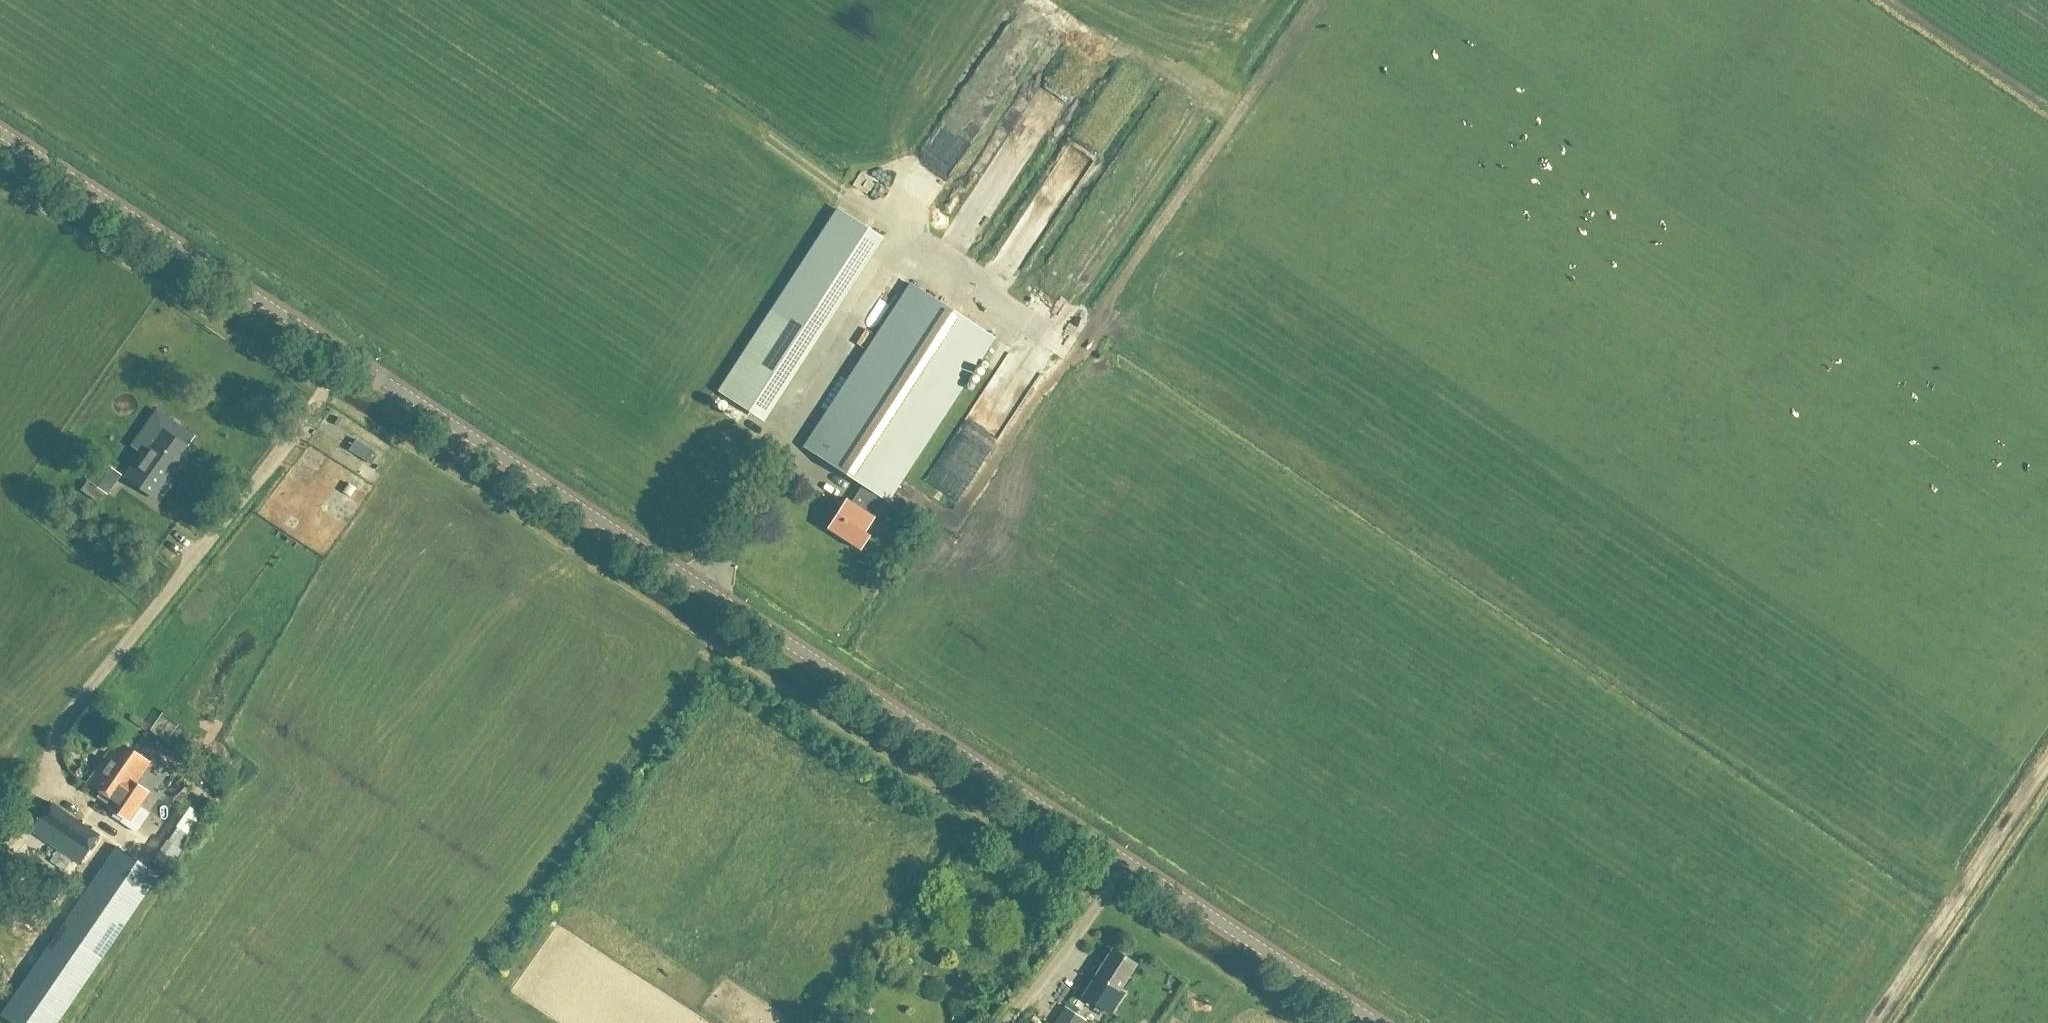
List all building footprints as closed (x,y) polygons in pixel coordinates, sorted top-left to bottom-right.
[(828,194),(728,392),(774,415),(874,217),(828,194)] [(863,483),(852,501),(847,498),(828,528),(862,550),(872,534),(867,531),(891,491),(893,493),(995,337),(911,282),(805,445),(863,483)] [(155,498),(190,447),(159,426),(125,476),(155,498)] [(322,431),(317,441),(335,450),(340,440),(322,431)] [(372,463),(379,452),(357,438),(350,449),(372,463)] [(295,477),(311,485),(328,453),(312,445),(295,477)] [(89,481),(107,495),(123,474),(105,460),(89,481)] [(200,526),(204,520),(197,516),(193,522),(200,526)] [(135,783),(150,761),(117,738),(88,780),(113,798),(109,804),(130,819),(149,792),(135,783)] [(32,830),(85,866),(104,838),(52,802),(32,830)] [(69,920),(109,948),(160,874),(119,846),(69,920)] [(109,948),(69,920),(11,1006),(36,1022),(58,1022),(109,948)] [(1118,990),(1136,962),(1114,948),(1096,976),(1097,976),(1085,995),(1097,1002),(1108,984),(1118,990)] [(1065,1005),(1054,1022),(1084,1022),(1086,1019),(1065,1005)]
